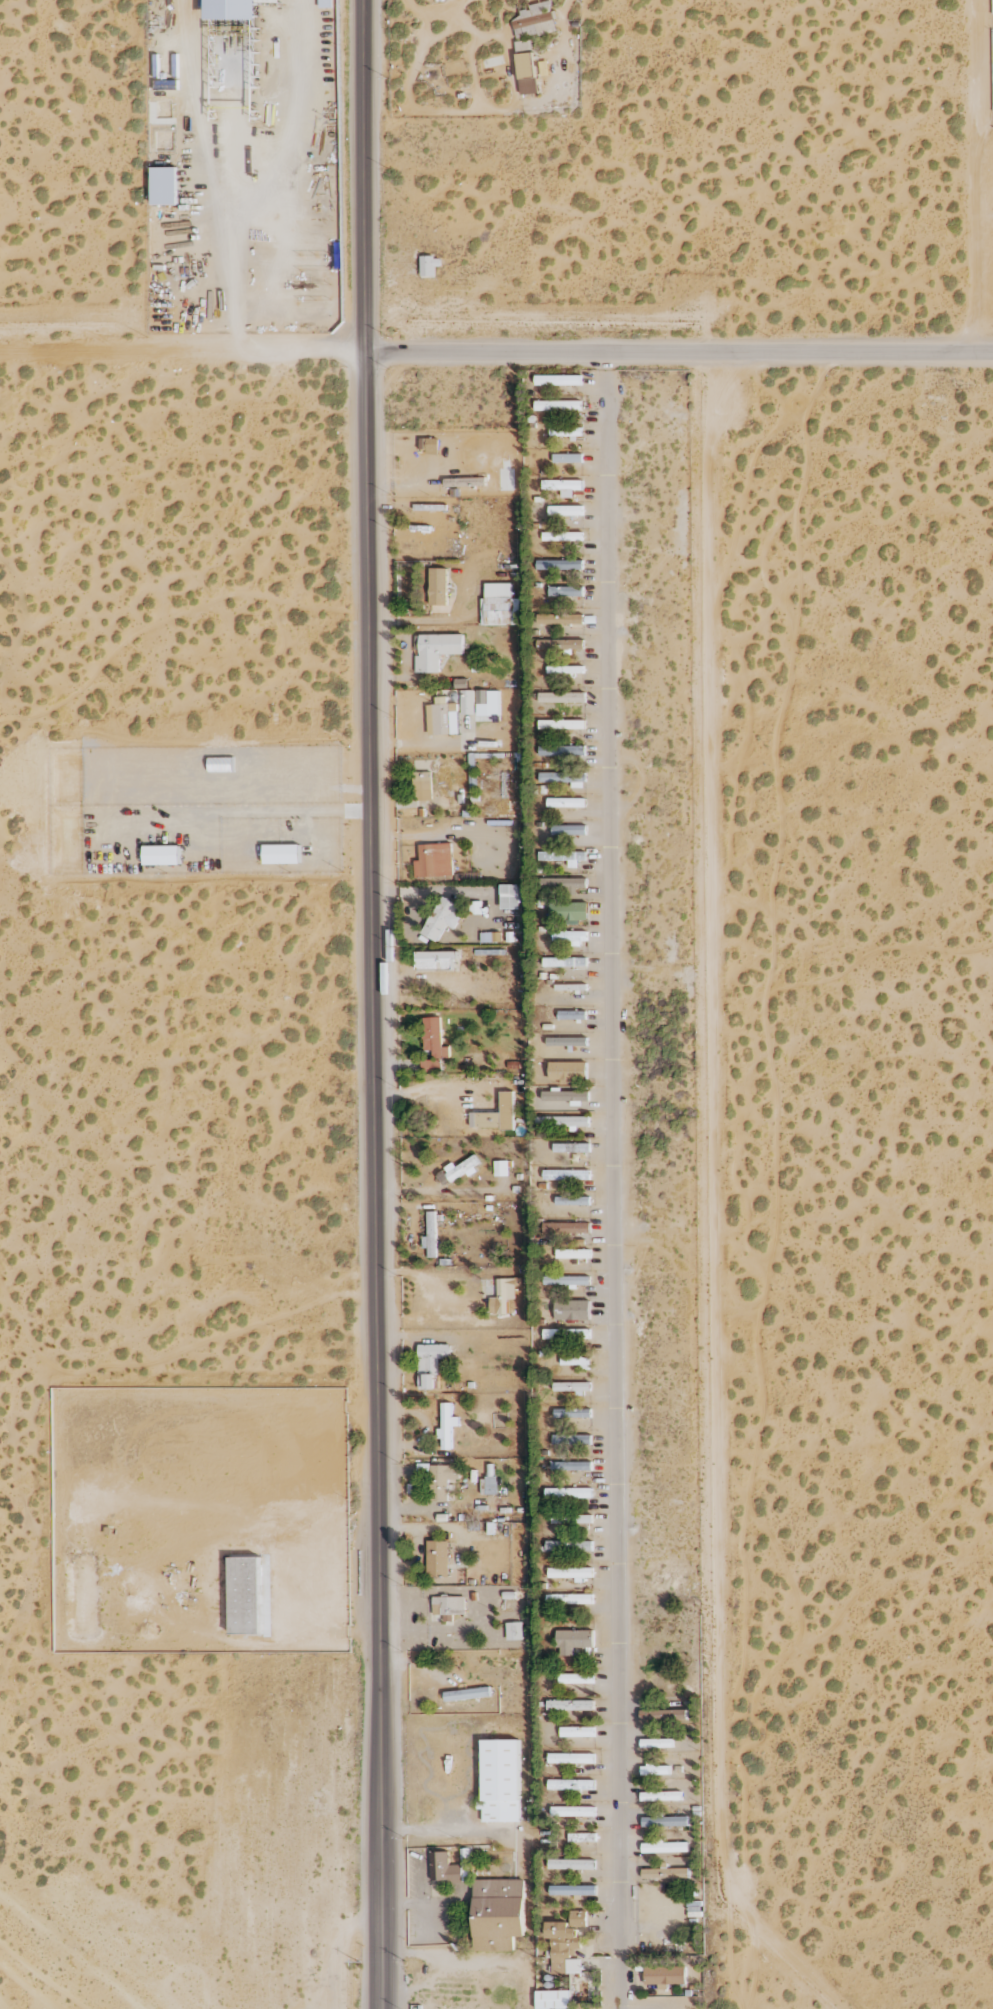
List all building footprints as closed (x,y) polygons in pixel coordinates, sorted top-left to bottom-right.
[(209,19),(259,19),(259,2),(283,2),(283,0),(208,0),(209,19)] [(529,5),(530,9),(520,11),(522,18),(513,19),(517,40),(558,31),(551,0),(529,5)] [(538,93),(533,52),(517,54),(521,95),(538,93)] [(421,276),(434,276),(434,267),(441,267),(441,257),(421,257),(421,276)] [(535,376),(535,386),(581,385),(581,375),(535,376)] [(581,401),(535,401),(535,411),(581,410),(581,401)] [(582,427),(550,428),(550,436),(582,436),(582,427)] [(553,455),(553,464),(583,462),(582,453),(553,455)] [(486,485),(485,478),(446,480),(446,487),(486,485)] [(582,480),(542,481),(542,490),(561,489),(561,498),(573,498),(573,490),(583,490),(582,480)] [(549,516),(581,515),(580,506),(548,507),(549,516)] [(582,532),(543,533),(543,541),(583,541),(582,532)] [(537,570),(583,570),(583,560),(537,561),(537,570)] [(429,605),(447,606),(447,568),(430,568),(429,605)] [(511,584),(485,584),(485,598),(481,598),(482,625),(519,625),(519,598),(512,598),(511,584)] [(584,587),(549,587),(549,597),(583,597),(584,587)] [(583,614),(536,615),(537,625),(584,623),(583,614)] [(463,634),(419,635),(420,654),(415,654),(416,673),(440,672),(440,655),(464,654),(463,634)] [(584,640),(538,640),(537,649),(565,649),(565,651),(584,651),(584,640)] [(499,690),(476,691),(477,716),(499,716),(499,690)] [(475,691),(461,691),(461,714),(475,714),(475,691)] [(585,693),(539,693),(539,703),(585,703),(585,693)] [(451,711),(458,711),(457,704),(448,704),(448,697),(435,697),(436,705),(427,705),(428,735),(451,735),(451,711)] [(585,721),(539,720),(539,729),(585,729),(585,721)] [(585,755),(585,745),(539,746),(539,756),(585,755)] [(414,801),(432,800),(431,772),(413,773),(414,801)] [(539,783),(585,783),(585,773),(540,772),(539,783)] [(586,799),(548,799),(547,807),(586,808),(586,799)] [(587,835),(587,825),(552,826),(552,835),(587,835)] [(415,877),(453,876),(452,844),(419,845),(420,861),(415,861),(415,877)] [(568,867),(577,868),(578,860),(585,860),(585,853),(539,852),(539,860),(568,861),(568,867)] [(502,909),(521,909),(521,885),(502,885),(502,909)] [(454,914),(459,905),(441,896),(423,935),(438,942),(446,925),(455,929),(461,917),(454,914)] [(588,920),(587,902),(550,903),(550,921),(588,920)] [(553,942),(587,943),(587,932),(553,931),(553,942)] [(481,942),(501,942),(501,932),(480,933),(481,942)] [(416,952),(416,968),(453,969),(453,959),(458,959),(458,952),(416,952)] [(543,959),(543,967),(587,966),(586,958),(543,959)] [(558,1019),(586,1020),(587,1012),(559,1011),(558,1019)] [(442,1017),(423,1018),(424,1050),(435,1050),(436,1059),(451,1058),(450,1047),(442,1047),(442,1017)] [(588,1046),(587,1037),(547,1038),(548,1047),(588,1046)] [(442,1071),(441,1060),(422,1060),(423,1072),(442,1071)] [(587,1062),(549,1063),(549,1081),(587,1081),(587,1062)] [(543,1092),(543,1101),(589,1101),(589,1091),(543,1092)] [(513,1129),(514,1092),(501,1092),(500,1113),(476,1113),(476,1128),(513,1129)] [(590,1117),(543,1117),(543,1128),(577,1128),(577,1127),(590,1126),(590,1117)] [(589,1144),(554,1144),(553,1152),(588,1153),(589,1144)] [(456,1167),(454,1165),(437,1175),(444,1188),(481,1165),(475,1155),(456,1167)] [(494,1161),(494,1176),(508,1176),(507,1161),(494,1161)] [(590,1170),(544,1171),(544,1180),(590,1180),(590,1170)] [(428,1237),(422,1237),(422,1249),(428,1249),(428,1258),(437,1258),(436,1212),(427,1212),(428,1237)] [(590,1223),(544,1223),(544,1233),(590,1233),(590,1223)] [(556,1258),(591,1258),(591,1250),(556,1250),(556,1258)] [(590,1286),(590,1277),(544,1276),(544,1285),(590,1286)] [(590,1300),(555,1301),(555,1320),(590,1320),(590,1300)] [(544,1339),(590,1339),(590,1329),(544,1330),(544,1339)] [(418,1388),(438,1389),(438,1359),(451,1359),(451,1345),(419,1345),(418,1388)] [(554,1393),(583,1392),(583,1391),(591,1391),(590,1382),(554,1383),(554,1393)] [(451,1426),(459,1426),(459,1417),(452,1417),(451,1403),(442,1403),(442,1429),(437,1429),(438,1439),(442,1439),(442,1450),(452,1450),(451,1426)] [(554,1416),(590,1417),(590,1410),(555,1409),(554,1416)] [(592,1436),(553,1435),(553,1444),(591,1445),(592,1436)] [(592,1462),(552,1463),(552,1471),(592,1470),(592,1462)] [(430,1466),(431,1502),(448,1501),(447,1480),(460,1479),(459,1465),(430,1466)] [(498,1477),(485,1477),(485,1494),(497,1495),(498,1477)] [(592,1489),(546,1488),(546,1498),(592,1498),(592,1489)] [(592,1516),(552,1514),(552,1523),(592,1525),(592,1516)] [(449,1541),(428,1541),(427,1577),(448,1578),(449,1541)] [(593,1542),(546,1541),(546,1551),(593,1552),(593,1542)] [(231,1558),(232,1634),(263,1633),(262,1557),(231,1558)] [(549,1579),(584,1579),(584,1578),(593,1578),(593,1568),(549,1569),(549,1579)] [(593,1595),(547,1595),(547,1604),(593,1604),(593,1595)] [(433,1597),(433,1615),(444,1615),(444,1622),(453,1621),(453,1615),(465,1615),(465,1597),(433,1597)] [(523,1640),(523,1622),(507,1623),(507,1641),(523,1640)] [(593,1630),(557,1631),(557,1648),(560,1648),(560,1656),(574,1656),(574,1648),(593,1647),(593,1630)] [(559,1684),(593,1684),(593,1674),(559,1674),(559,1684)] [(445,1700),(491,1698),(490,1689),(445,1691),(445,1700)] [(594,1701),(548,1700),(548,1710),(594,1711),(594,1701)] [(640,1711),(641,1721),(687,1720),(687,1710),(640,1711)] [(560,1737),(594,1737),(594,1727),(560,1727),(560,1737)] [(673,1748),(673,1739),(641,1740),(641,1748),(673,1748)] [(483,1740),(484,1802),(477,1802),(478,1809),(484,1809),(484,1822),(520,1822),(519,1740),(483,1740)] [(594,1763),(594,1754),(548,1754),(548,1764),(594,1763)] [(669,1764),(644,1765),(644,1775),(670,1775),(669,1764)] [(548,1790),(594,1790),(595,1780),(548,1780),(548,1790)] [(641,1793),(641,1802),(682,1800),(681,1791),(641,1793)] [(595,1808),(551,1807),(551,1816),(595,1817),(595,1808)] [(643,1827),(688,1827),(688,1817),(664,1817),(664,1812),(654,1812),(654,1817),(642,1817),(643,1827)] [(596,1833),(568,1834),(569,1842),(596,1842),(596,1833)] [(643,1853),(689,1852),(689,1843),(664,1843),(663,1838),(654,1838),(654,1844),(643,1844),(643,1853)] [(431,1882),(466,1881),(466,1868),(468,1868),(468,1864),(449,1864),(449,1852),(431,1852),(431,1882)] [(595,1860),(549,1859),(549,1869),(595,1870),(595,1860)] [(642,1869),(643,1879),(689,1878),(689,1868),(664,1869),(642,1869)] [(524,1880),(474,1880),(475,1952),(514,1951),(514,1937),(525,1937),(524,1880)] [(550,1896),(596,1896),(596,1886),(550,1886),(550,1896)] [(586,1911),(570,1911),(570,1928),(587,1927),(586,1911)] [(552,1974),(582,1973),(582,1959),(571,1960),(571,1948),(576,1948),(575,1929),(569,1929),(569,1922),(546,1922),(547,1939),(551,1939),(552,1974)] [(645,1984),(658,1985),(658,1989),(668,1990),(668,1984),(685,1985),(685,1967),(645,1966),(645,1984)] [(537,1991),(538,2008),(571,2008),(570,1991),(537,1991)]
